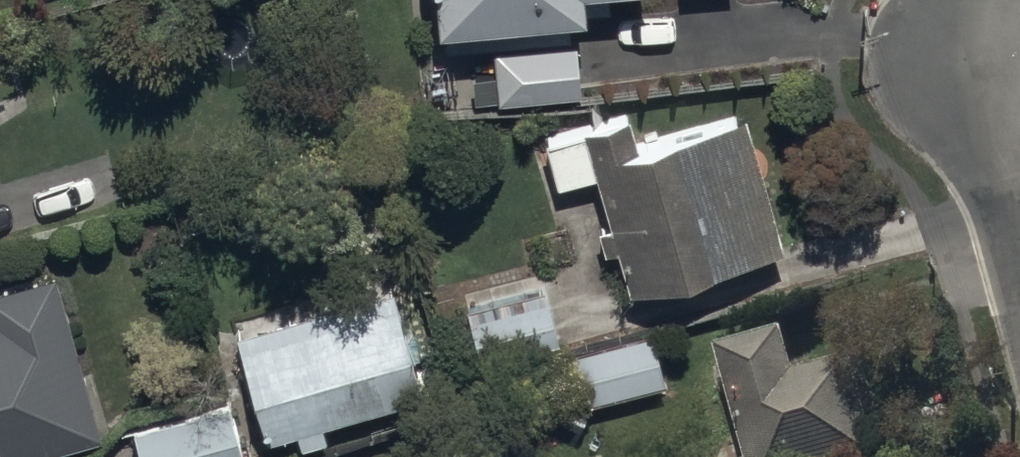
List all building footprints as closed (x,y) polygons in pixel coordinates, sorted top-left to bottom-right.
[(442,42),(592,32),(590,3),(642,0),(441,0),(442,42)] [(496,54),(499,107),(582,102),(579,49),(496,54)] [(599,186),(634,304),(787,258),(747,125),(640,157),(630,125),(628,125),(625,115),(545,139),(563,197),(599,186)] [(104,445),(60,282),(0,298),(0,456),(61,456),(104,445)] [(393,293),(237,334),(269,450),(298,442),(302,456),(329,449),(325,434),(424,408),(393,293)] [(559,349),(545,298),(457,321),(470,372),(559,349)] [(584,414),(667,392),(654,340),(570,362),(584,414)] [(879,455),(856,373),(798,390),(786,347),(720,365),(745,456),(874,456),(879,455)] [(230,404),(133,429),(140,456),(244,456),(230,404)]
